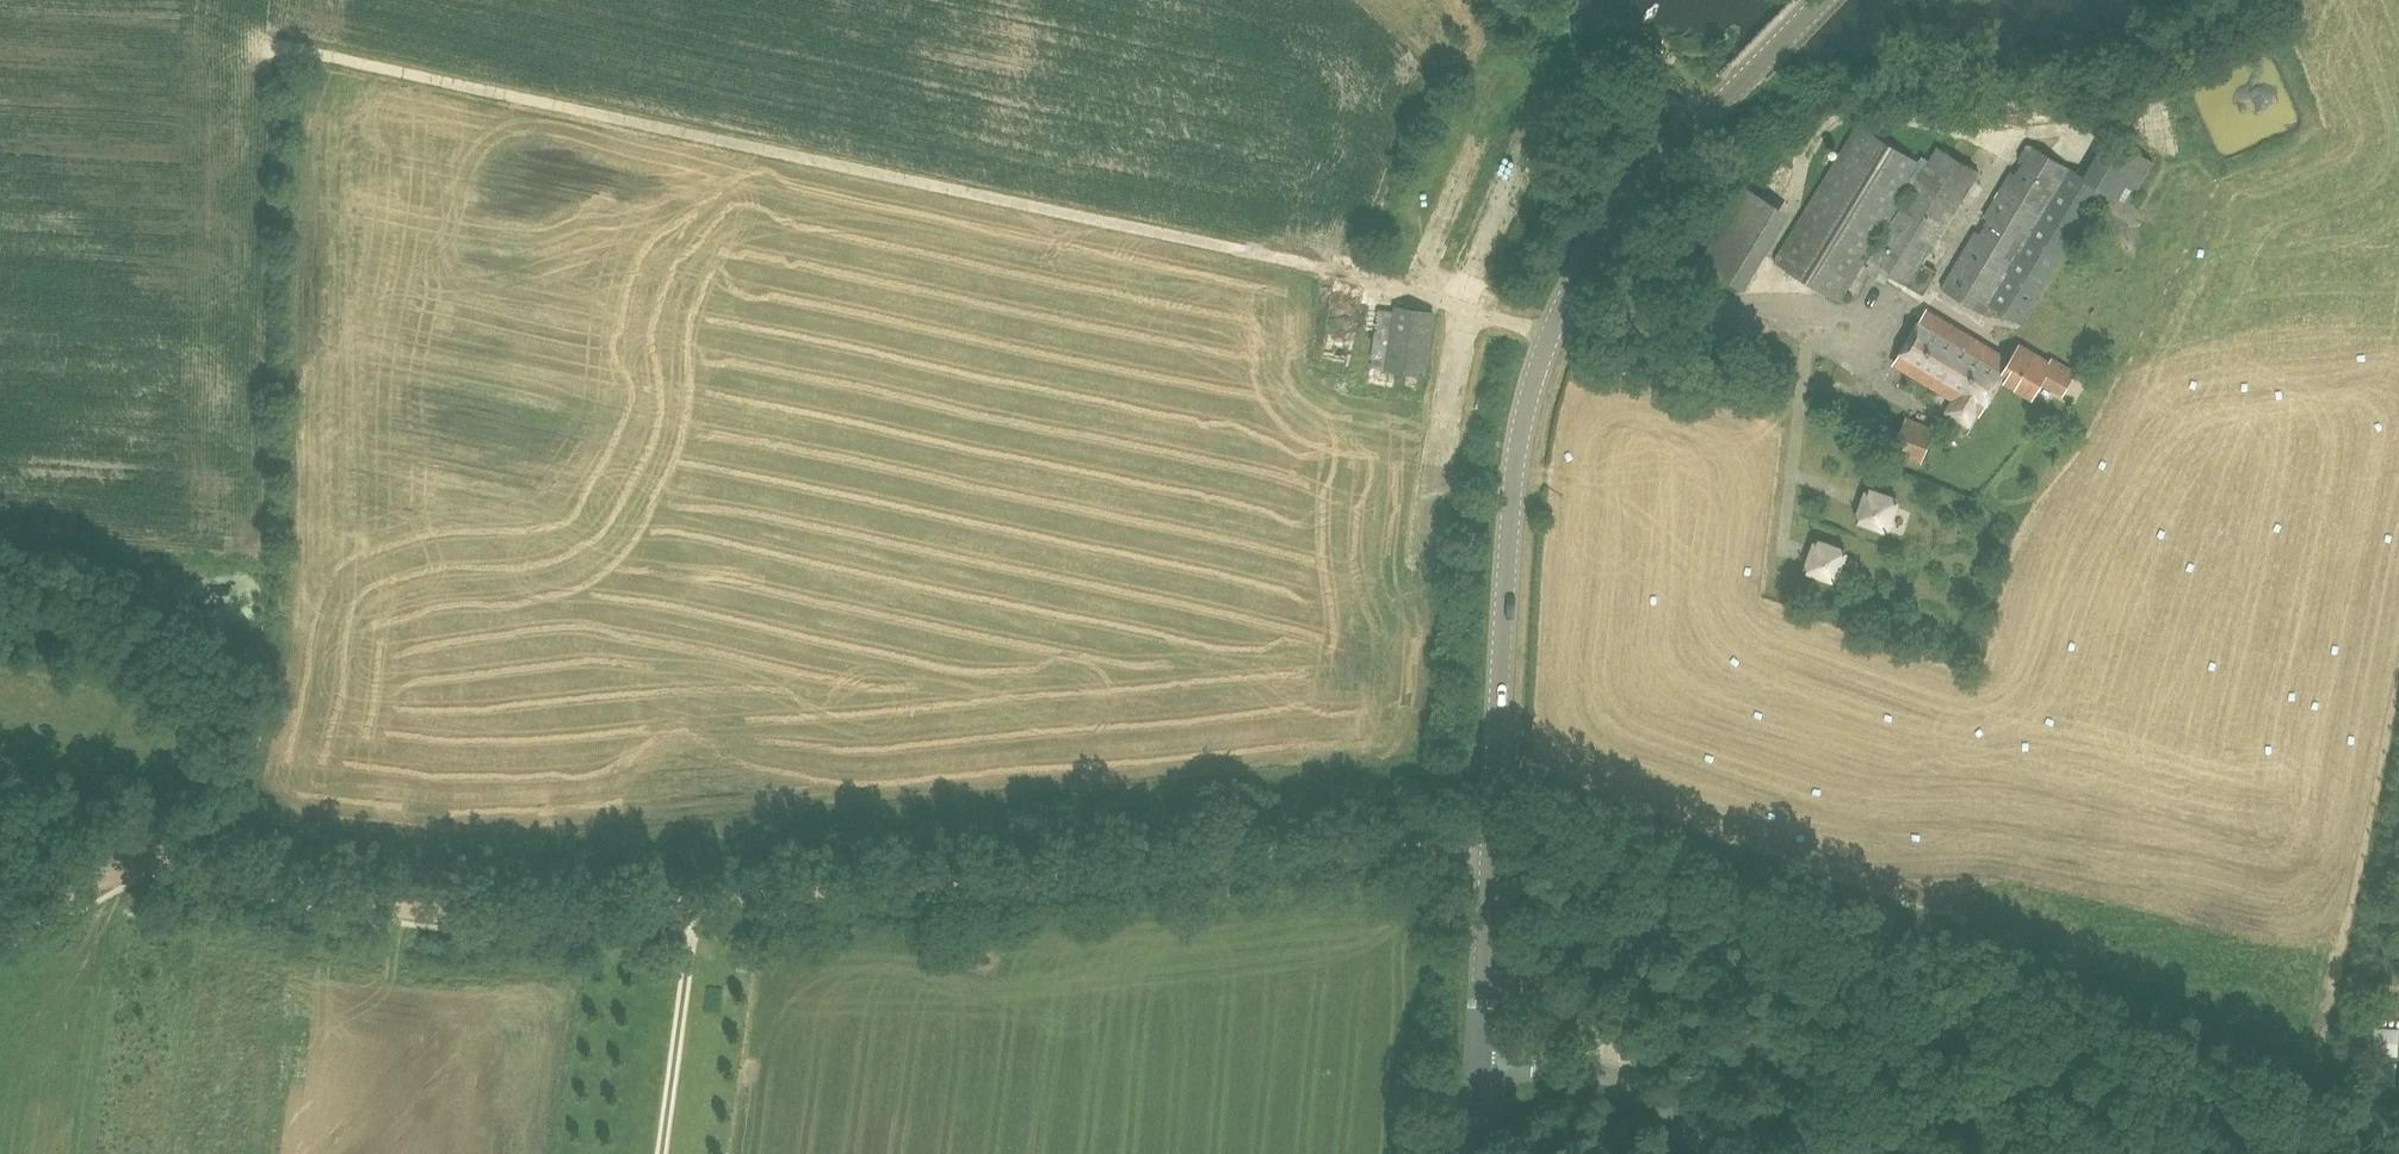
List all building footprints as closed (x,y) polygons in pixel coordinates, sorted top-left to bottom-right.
[(1883,238),(1878,235),(1922,164),(1857,124),(1775,260),(1840,299),(1865,258),(1871,262),(1868,268),(1885,279),(1889,273),(1923,294),(1937,271),(1923,263),(1979,172),(1938,147),(1883,238)] [(2128,203),(2153,162),(2108,135),(2083,176),(2028,143),(1942,287),(1983,312),(1989,302),(2018,319),(2098,185),(2128,203)] [(1737,281),(1782,208),(1747,187),(1703,260),(1737,281)] [(1435,312),(1394,306),(1393,310),(1378,308),(1370,366),(1426,374),(1435,312)] [(1995,351),(1926,311),(1895,364),(1956,399),(1949,412),(1960,418),(1967,406),(1981,414),(2003,378),(2032,395),(2042,380),(2062,391),(2074,371),(2052,359),(2050,362),(2020,345),(2012,359),(1996,350),(1995,351)] [(1922,462),(1936,427),(1906,415),(1892,450),(1922,462)] [(1889,527),(1900,497),(1868,485),(1857,515),(1889,527)] [(1836,577),(1846,547),(1815,536),(1804,566),(1836,577)]
